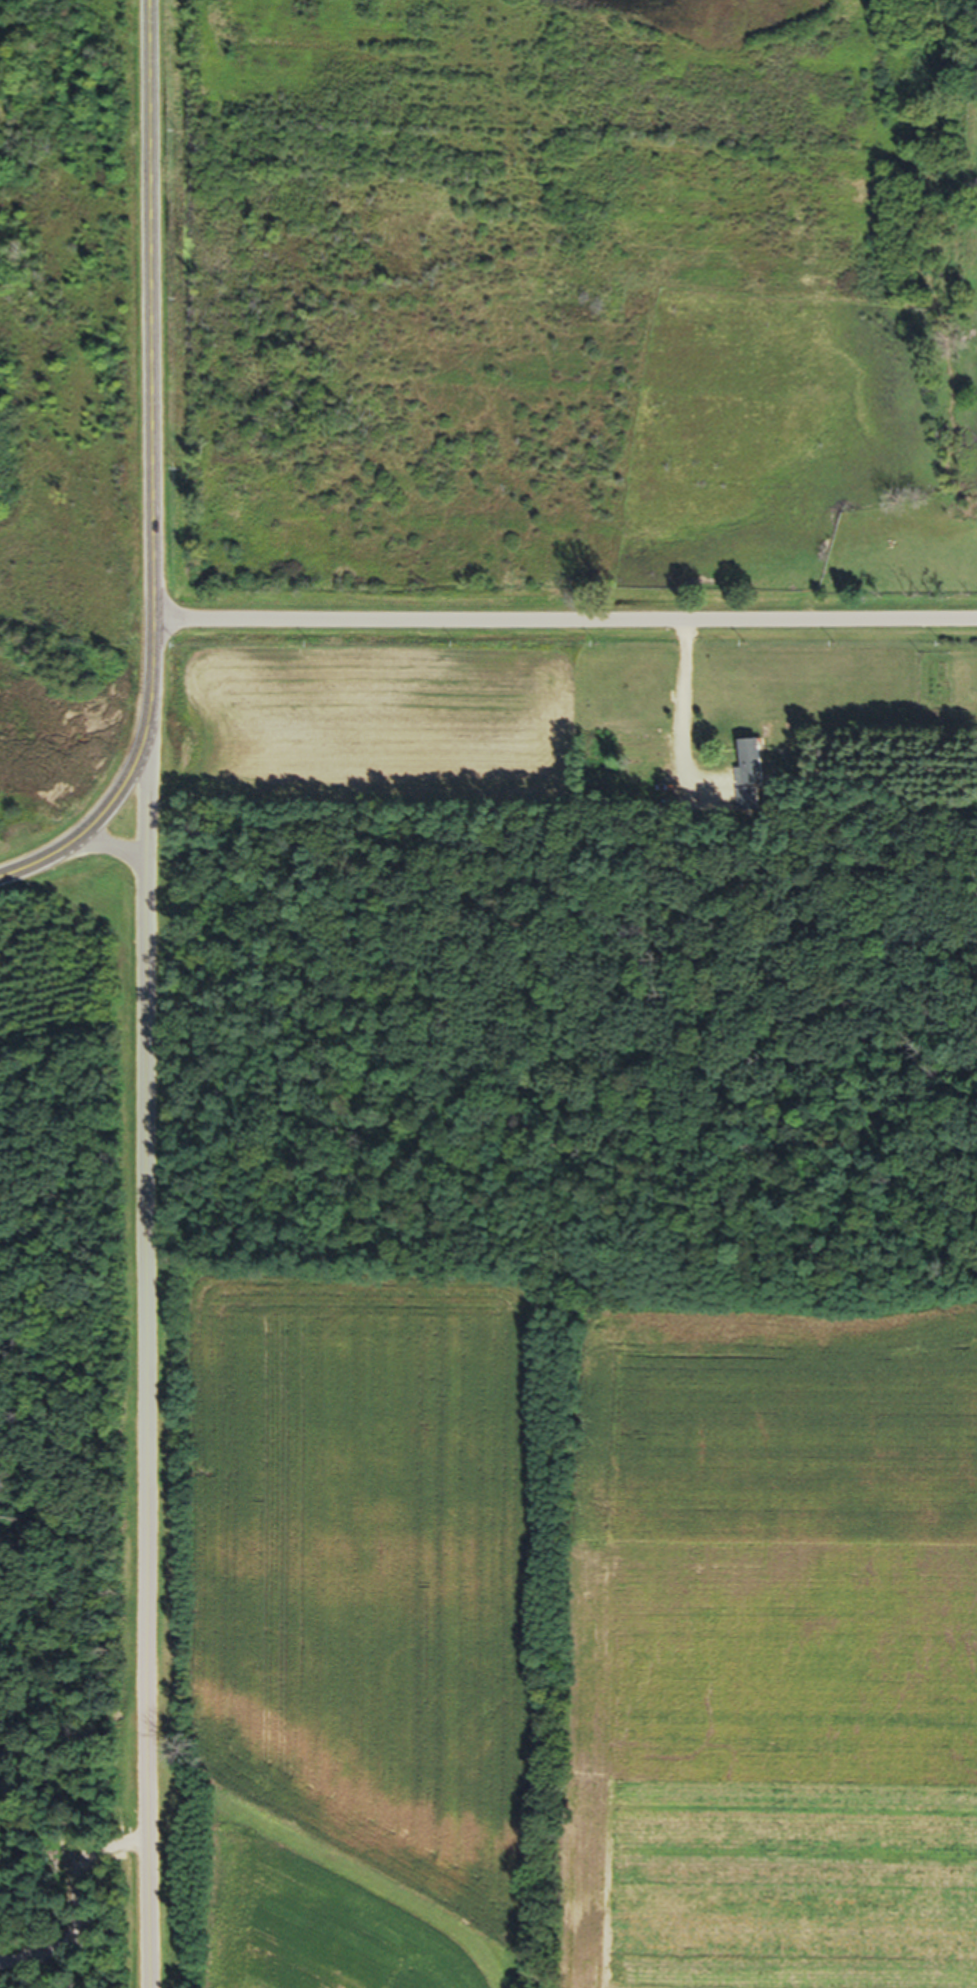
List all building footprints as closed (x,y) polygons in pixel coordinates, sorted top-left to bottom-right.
[(735,792),(760,792),(760,746),(735,746),(735,792)]
